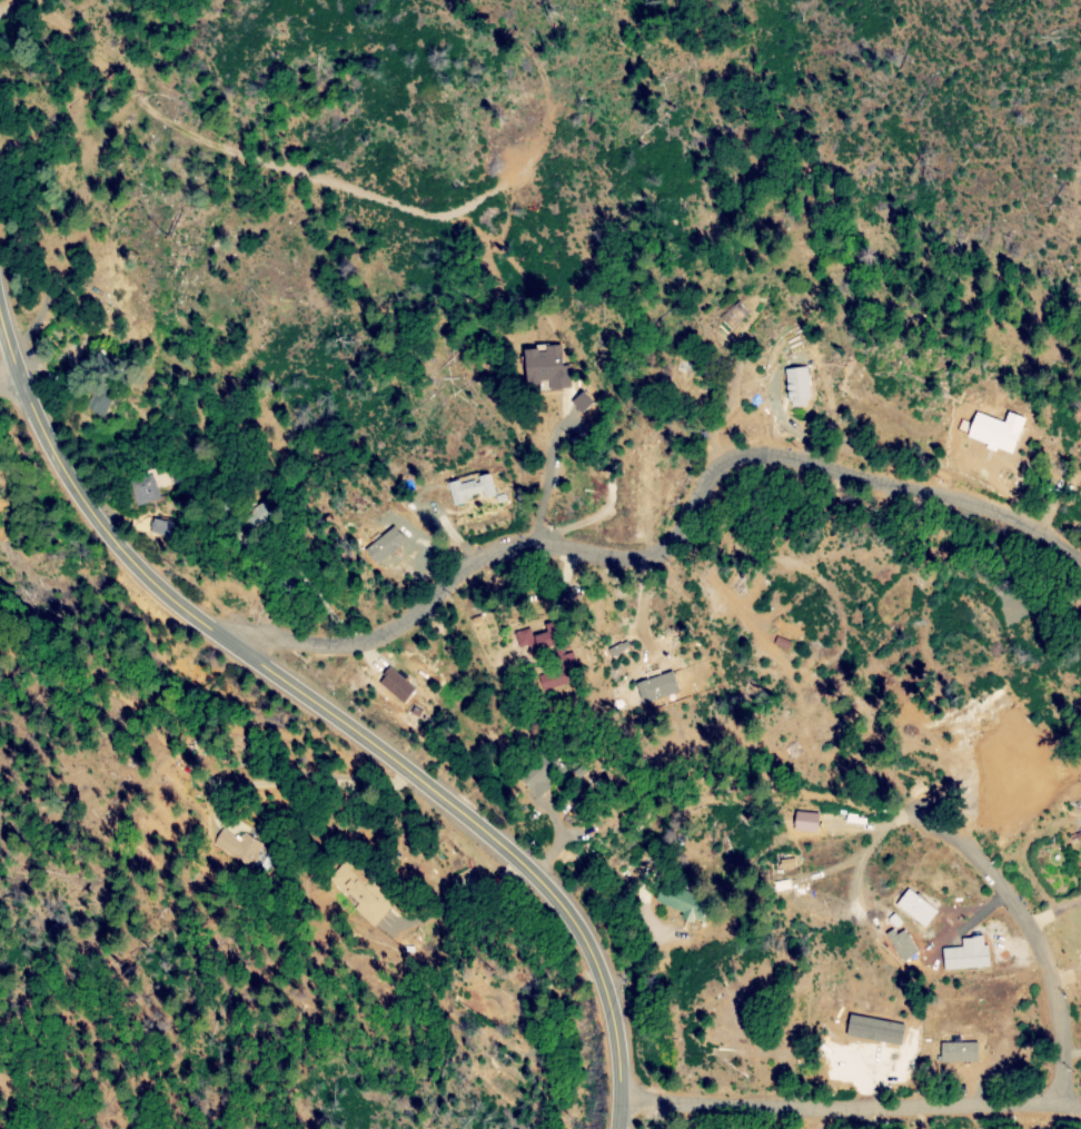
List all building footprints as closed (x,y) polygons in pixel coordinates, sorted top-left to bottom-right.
[(526,349),(562,349),(562,366),(569,365),(571,396),(563,396),(563,398),(527,399),(526,349)] [(78,404),(103,353),(129,366),(103,417),(78,404)] [(806,366),(784,367),(786,399),(808,398),(806,366)] [(795,394),(797,400),(780,407),(776,397),(771,399),(766,386),(793,376),(801,395),(795,394)] [(591,402),(581,391),(569,402),(579,413),(591,402)] [(992,428),(993,429),(982,447),(939,420),(951,402),(974,416),(980,406),(999,418),(992,428)] [(121,484),(169,455),(184,478),(136,507),(121,484)] [(494,494),(488,473),(476,476),(477,479),(458,484),(457,479),(446,483),(452,503),(481,494),(482,498),(494,494)] [(265,497),(275,516),(226,541),(217,521),(265,497)] [(147,518),(172,523),(170,537),(145,533),(147,518)] [(363,550),(375,565),(404,541),(392,526),(363,550)] [(547,695),(524,626),(552,617),(576,685),(547,695)] [(532,643),(528,627),(513,631),(517,647),(532,643)] [(395,661),(417,675),(399,702),(377,687),(395,661)] [(634,683),(641,703),(676,691),(670,671),(634,683)] [(817,812),(793,812),(793,831),(817,832),(817,812)] [(246,867),(261,844),(242,832),(237,840),(219,829),(209,844),(246,867)] [(325,880),(341,865),(377,905),(361,920),(325,880)] [(936,911),(908,888),(894,904),(923,927),(936,911)] [(905,929),(894,934),(893,929),(886,932),(898,961),(915,954),(905,929)] [(960,937),(960,947),(941,947),(942,969),(987,967),(986,944),(982,945),(981,936),(960,937)] [(976,1041),(938,1043),(939,1062),(976,1061),(976,1041)]
